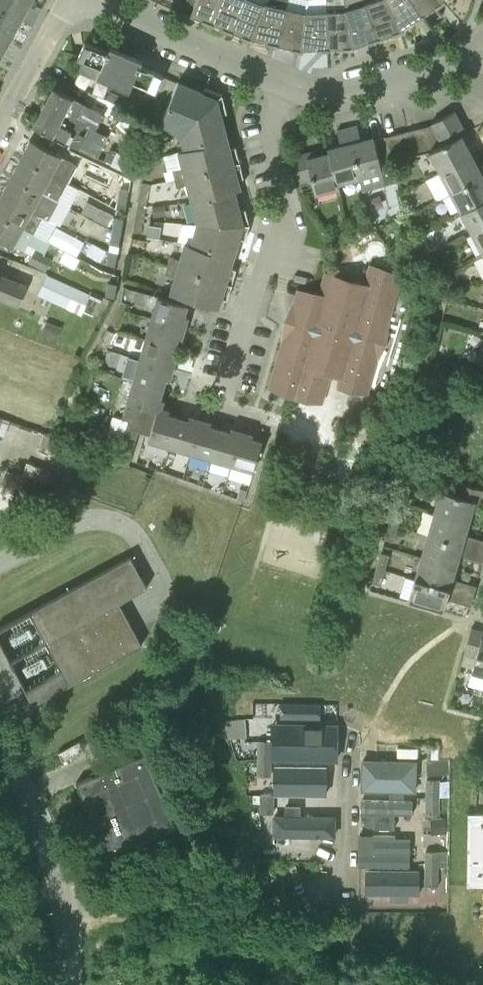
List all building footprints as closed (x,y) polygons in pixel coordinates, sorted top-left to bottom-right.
[(30,3),(25,0),(0,0),(0,10),(20,21),(30,3)] [(211,24),(221,0),(197,0),(194,6),(191,14),(202,19),(202,20),(211,24)] [(244,0),(221,0),(211,24),(212,24),(212,23),(222,27),(222,28),(231,32),(244,0)] [(253,38),(264,5),(252,0),(244,0),(231,32),(232,32),(232,31),(242,35),(242,36),(252,41),(253,38)] [(404,31),(385,0),(375,0),(366,3),(379,39),(380,38),(380,37),(394,33),(394,34),(404,31)] [(424,15),(413,0),(385,0),(404,31),(405,31),(404,28),(416,20),(424,15)] [(446,0),(413,0),(424,15),(425,14),(437,6),(437,7),(447,0),(446,0)] [(267,43),(277,45),(286,8),(264,3),(264,5),(253,38),(267,42),(267,43)] [(370,42),(379,39),(366,3),(345,10),(345,11),(355,48),(356,48),(356,45),(370,41),(370,42)] [(292,49),(302,51),(304,13),(286,8),(277,45),(278,45),(292,48),(292,49)] [(20,21),(0,10),(0,33),(10,39),(20,21)] [(319,49),(327,49),(326,11),(304,12),(304,13),(302,51),(303,52),(303,49),(319,48),(319,49)] [(345,48),(355,48),(345,11),(326,11),(327,49),(330,49),(330,48),(345,47),(345,48)] [(10,39),(0,33),(0,56),(1,57),(10,39)] [(97,76),(113,83),(126,53),(110,46),(108,51),(85,41),(77,58),(100,68),(97,76)] [(113,83),(119,86),(121,87),(124,78),(156,92),(163,75),(140,65),(142,60),(126,53),(113,83)] [(182,142),(225,131),(221,114),(227,113),(222,94),(205,87),(202,92),(178,82),(160,122),(172,127),(177,133),(181,139),(182,142)] [(53,136),(63,141),(84,103),(54,87),(33,125),(53,136)] [(432,124),(434,134),(460,121),(455,110),(431,122),(432,124)] [(434,134),(437,147),(466,132),(460,121),(434,134)] [(437,147),(434,134),(432,124),(420,127),(426,153),(428,152),(437,147)] [(380,164),(391,161),(385,136),(374,138),(373,136),(361,139),(357,125),(348,127),(360,178),(383,173),(380,164)] [(339,184),(360,178),(348,127),(337,129),(340,144),(327,147),(328,152),(337,189),(340,188),(339,184)] [(415,156),(426,153),(420,127),(408,130),(415,156)] [(403,159),(415,156),(408,130),(397,133),(403,159)] [(187,185),(190,200),(234,190),(240,188),(238,179),(243,177),(239,162),(235,146),(230,148),(225,131),(182,142),(184,149),(178,151),(183,167),(172,170),(174,179),(177,187),(187,185)] [(439,173),(473,155),(467,144),(471,142),(466,132),(437,147),(428,152),(439,173)] [(391,161),(403,159),(397,133),(385,136),(391,161)] [(21,157),(52,173),(66,180),(76,162),(61,155),(31,139),(21,157)] [(315,194),(337,189),(328,152),(317,155),(316,150),(292,155),(299,181),(311,178),(315,194)] [(450,193),(482,175),(482,163),(478,166),(473,155),(439,173),(450,193)] [(42,191),(52,173),(21,157),(11,175),(42,191)] [(32,210),(42,191),(11,175),(1,193),(32,210)] [(119,201),(129,201),(132,178),(124,175),(121,187),(119,201)] [(482,202),(482,175),(450,193),(460,214),(482,202)] [(133,231),(141,233),(150,184),(141,182),(133,231)] [(245,239),(249,224),(245,209),(239,210),(237,200),(234,190),(190,200),(197,223),(192,240),(235,253),(239,238),(245,240),(245,239)] [(32,210),(1,193),(0,196),(0,216),(22,228),(32,210)] [(471,233),(482,226),(482,202),(460,214),(471,233)] [(22,228),(0,216),(0,239),(13,246),(22,228)] [(112,230),(123,232),(125,219),(113,217),(112,230)] [(482,253),(482,226),(471,233),(481,254),(482,253)] [(110,243),(121,244),(123,232),(112,230),(110,243)] [(170,256),(167,265),(164,274),(175,277),(170,293),(218,308),(221,298),(227,300),(232,284),(236,269),(230,267),(235,253),(192,240),(191,245),(185,243),(180,260),(170,256)] [(105,263),(116,264),(118,252),(107,250),(105,263)] [(269,386),(290,396),(291,396),(299,398),(298,399),(322,402),(329,377),(338,378),(337,387),(344,389),(344,390),(367,393),(377,360),(382,350),(378,348),(381,337),(386,336),(388,325),(401,278),(380,267),(379,268),(369,265),(364,284),(325,272),(319,293),(299,290),(292,317),(295,318),(292,327),(284,327),(269,386)] [(19,306),(28,284),(0,273),(0,298),(19,306)] [(38,294),(83,314),(92,293),(47,273),(38,294)] [(107,294),(116,296),(118,284),(109,283),(107,294)] [(151,318),(184,327),(188,317),(184,315),(187,305),(158,296),(151,318)] [(115,313),(123,316),(128,305),(121,301),(115,313)] [(109,324),(117,328),(123,316),(115,313),(109,324)] [(145,338),(174,347),(177,337),(181,338),(184,327),(151,318),(145,338)] [(101,340),(109,344),(114,333),(107,329),(101,340)] [(139,359),(172,369),(175,358),(172,357),(174,347),(145,338),(139,359)] [(95,352),(103,356),(109,344),(101,340),(95,352)] [(133,380),(162,388),(165,379),(169,380),(172,369),(139,359),(133,380)] [(128,420),(126,428),(138,432),(149,435),(157,407),(161,408),(163,399),(159,398),(162,388),(133,380),(122,418),(128,420)] [(148,440),(169,446),(178,417),(168,414),(169,410),(161,408),(157,407),(149,435),(148,440)] [(169,446),(190,452),(200,419),(189,416),(188,420),(178,417),(169,446)] [(190,452),(211,458),(219,429),(210,426),(211,423),(200,419),(190,452)] [(123,436),(136,439),(138,432),(126,428),(123,436)] [(211,458),(232,465),(241,432),(230,428),(229,432),(219,429),(211,458)] [(232,465),(253,471),(262,442),(251,439),(252,435),(241,432),(232,465)] [(121,444),(133,448),(136,439),(123,436),(121,444)] [(133,448),(121,444),(119,452),(131,455),(133,448)] [(131,455),(119,452),(116,460),(128,465),(131,455)] [(469,521),(472,511),(477,513),(482,493),(482,489),(458,481),(455,494),(440,490),(434,511),(469,521)] [(389,523),(398,526),(402,511),(394,508),(389,523)] [(427,534),(468,546),(470,536),(465,535),(469,521),(434,511),(427,534)] [(385,539),(394,541),(398,526),(389,523),(385,539)] [(421,556),(456,566),(459,555),(464,556),(468,546),(427,534),(421,556)] [(377,567),(385,570),(390,554),(381,552),(377,567)] [(143,644),(119,601),(147,586),(131,556),(0,629),(0,641),(35,703),(143,644)] [(415,577),(455,589),(458,580),(453,579),(456,566),(421,556),(415,577)] [(372,582),(381,585),(385,570),(377,567),(372,582)] [(443,611),(447,599),(452,600),(455,589),(415,577),(408,601),(443,611)] [(482,675),(482,631),(471,628),(464,653),(476,656),(471,672),(482,675)] [(272,759),(337,759),(337,739),(272,738),(272,759)] [(271,759),(271,740),(258,740),(258,758),(271,759)] [(107,856),(176,827),(145,754),(76,782),(107,856)] [(361,790),(416,791),(416,754),(362,754),(361,790)] [(271,776),(271,759),(258,758),(257,776),(271,776)] [(272,793),(327,794),(327,766),(272,765),(272,793)] [(439,797),(440,779),(427,779),(426,797),(439,797)] [(260,814),(272,814),(272,795),(260,795),(260,814)] [(365,813),(410,814),(410,796),(366,795),(365,813)] [(426,797),(426,815),(439,815),(439,797),(426,797)] [(335,805),(275,804),(275,835),(335,835),(335,805)] [(482,885),(482,813),(468,813),(467,885),(482,885)] [(360,867),(409,867),(409,842),(361,841),(360,867)] [(425,868),(439,868),(448,868),(449,852),(425,852),(425,868)] [(439,887),(439,868),(425,868),(424,887),(439,887)] [(420,872),(359,872),(358,889),(420,889),(420,872)]
